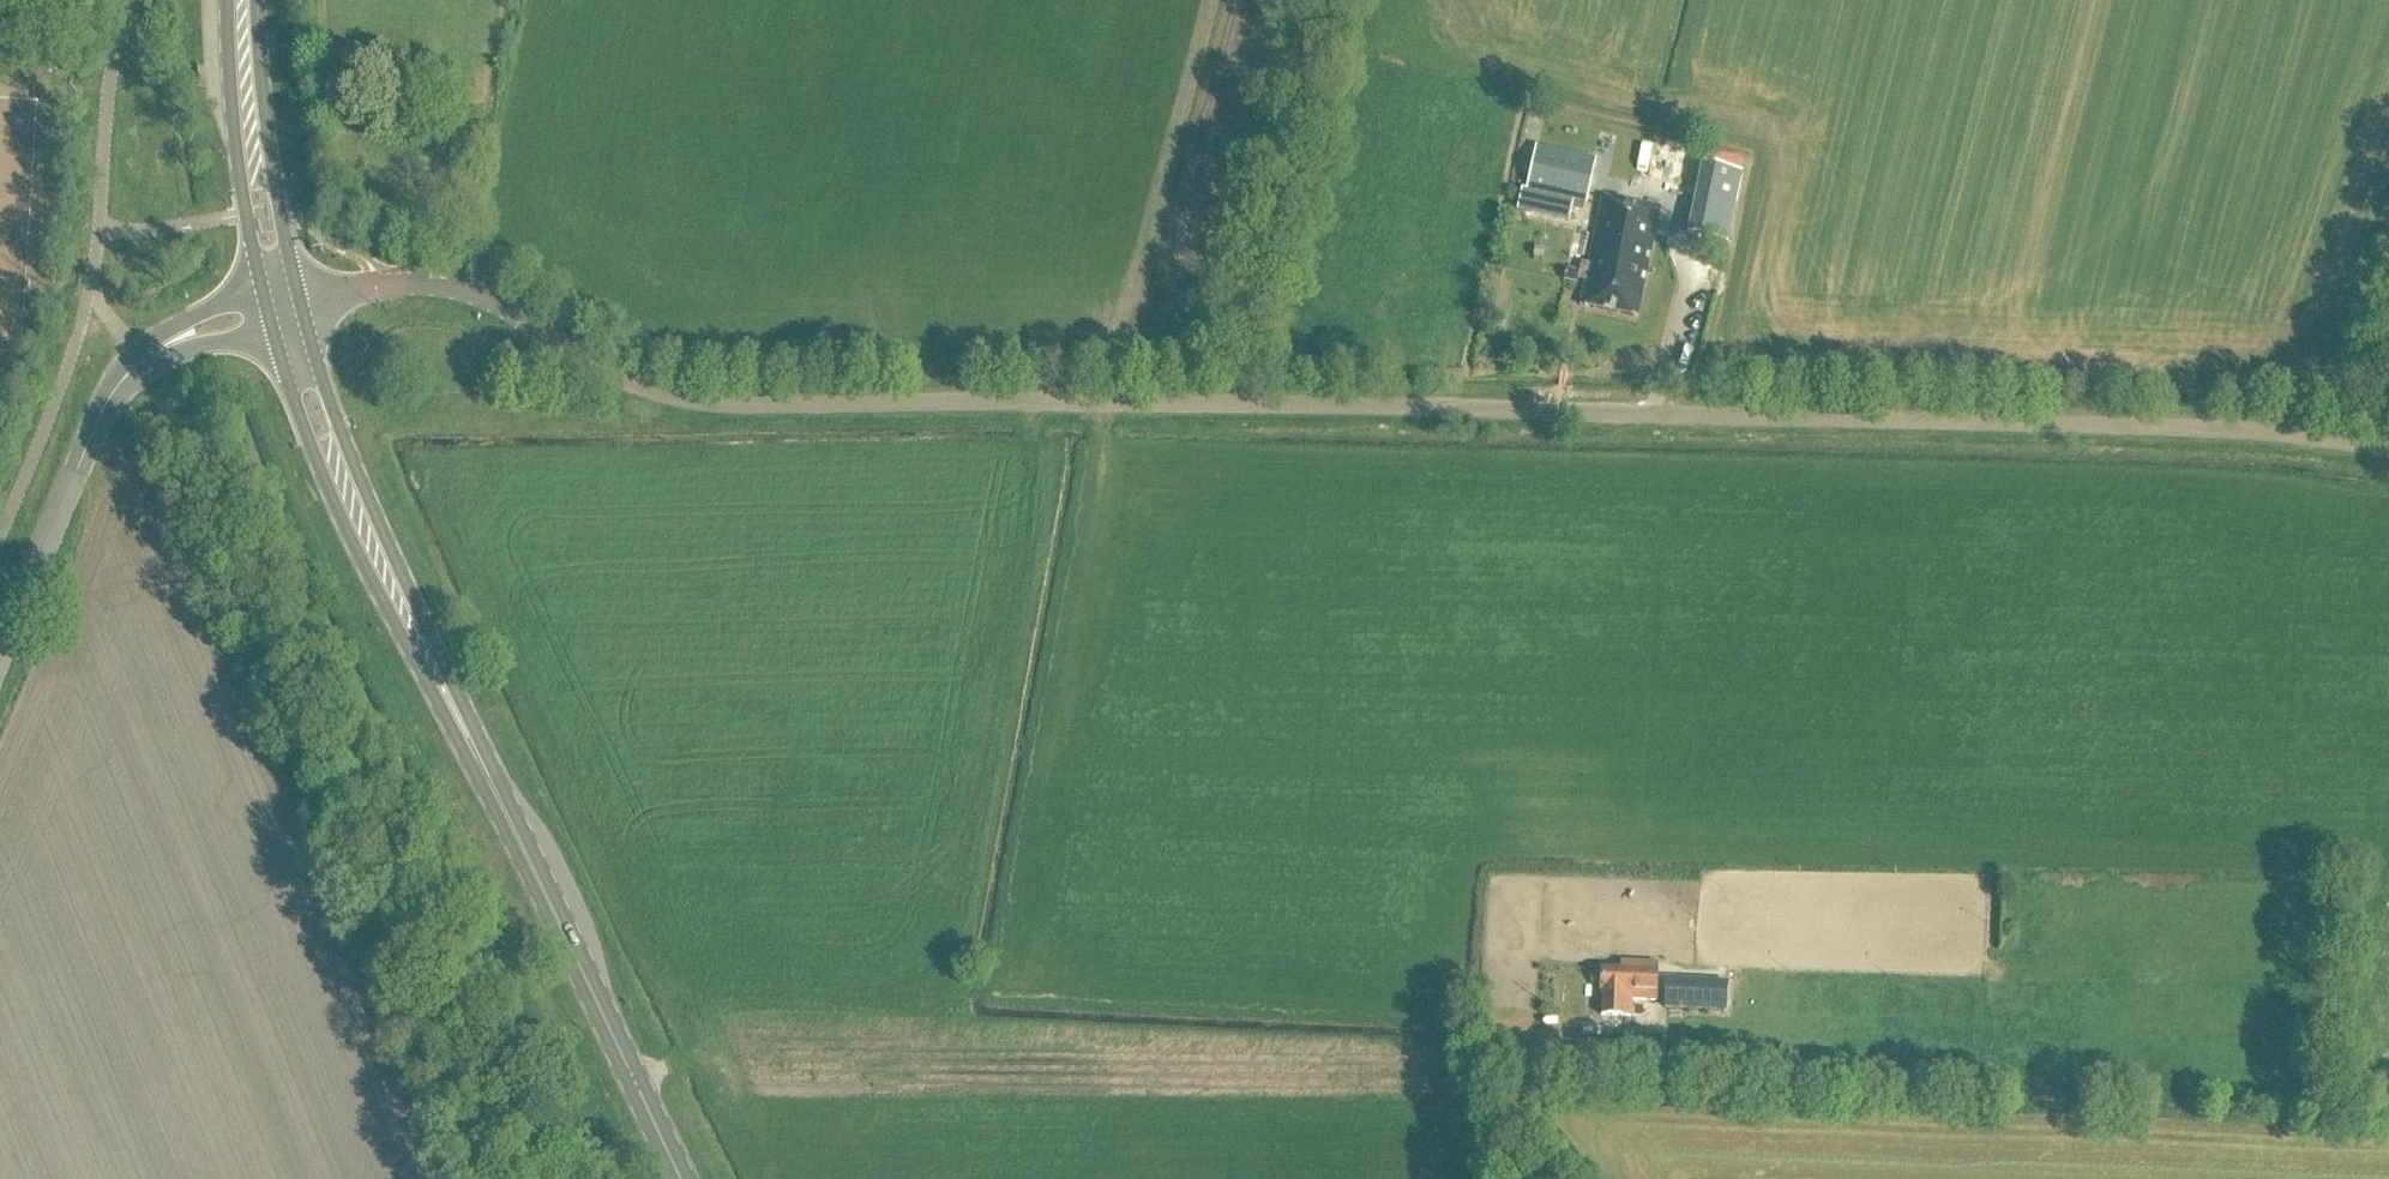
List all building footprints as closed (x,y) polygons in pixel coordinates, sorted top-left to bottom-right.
[(1669,165),(1672,150),(1643,144),(1640,158),(1669,165)] [(1593,162),(1541,150),(1537,149),(1528,191),(1584,204),(1593,162)] [(1726,245),(1740,175),(1702,167),(1688,237),(1726,245)] [(1661,209),(1603,196),(1579,308),(1637,321),(1661,209)] [(1565,268),(1563,280),(1576,283),(1578,271),(1565,268)] [(1620,964),(1619,971),(1601,971),(1600,1018),(1631,1018),(1631,1002),(1655,1002),(1656,965),(1620,964)] [(1665,980),(1664,1011),(1726,1014),(1728,983),(1665,980)]
